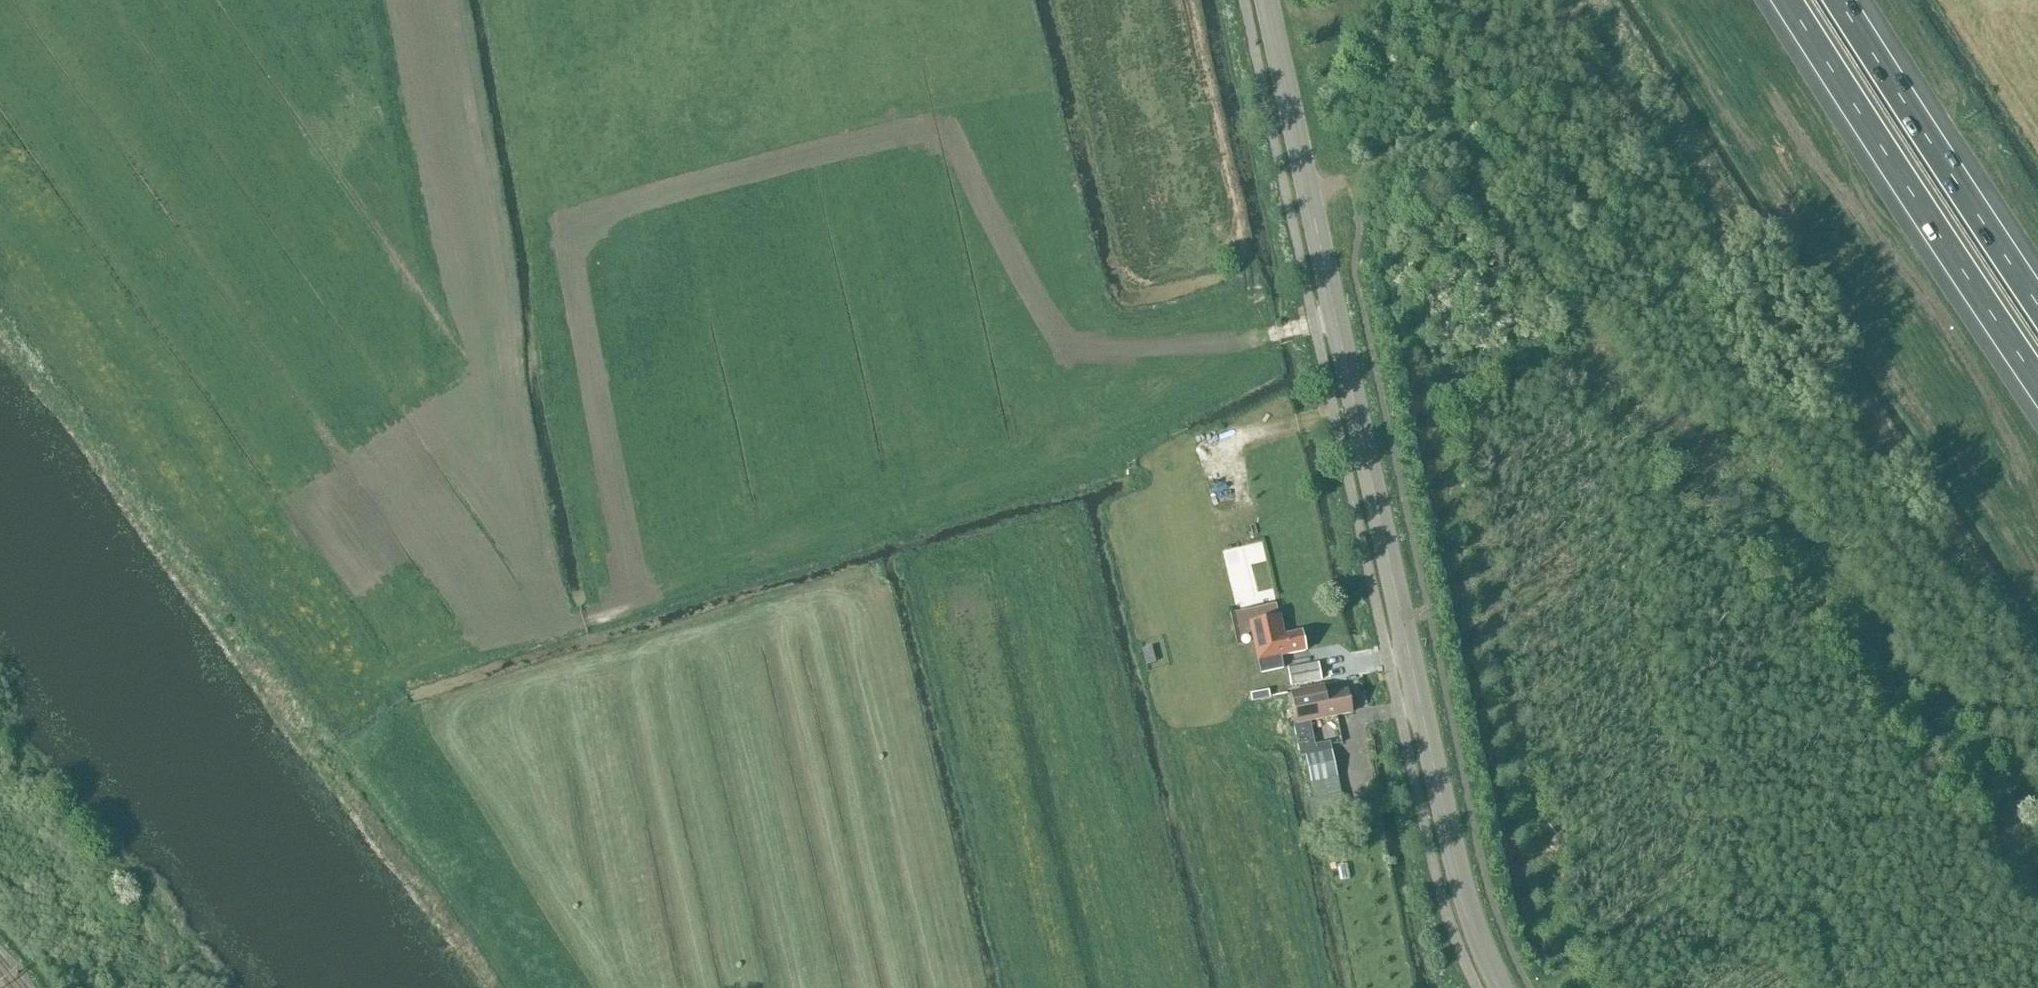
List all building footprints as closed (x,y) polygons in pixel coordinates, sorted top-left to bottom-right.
[(1283,668),(1281,656),(1306,651),(1302,631),(1284,635),(1280,617),(1251,623),(1261,673),(1283,668)] [(1322,682),(1319,663),(1288,668),(1291,688),(1322,682)] [(1327,685),(1291,693),(1297,724),(1293,725),(1300,757),(1305,756),(1330,750),(1329,743),(1314,746),(1309,722),(1324,719),(1324,718),(1352,712),(1347,691),(1329,694),(1327,685)] [(1251,695),(1250,696),(1252,703),(1253,702),(1270,699),(1270,697),(1269,692),(1251,695)] [(1330,750),(1305,756),(1311,782),(1336,777),(1330,750)]
